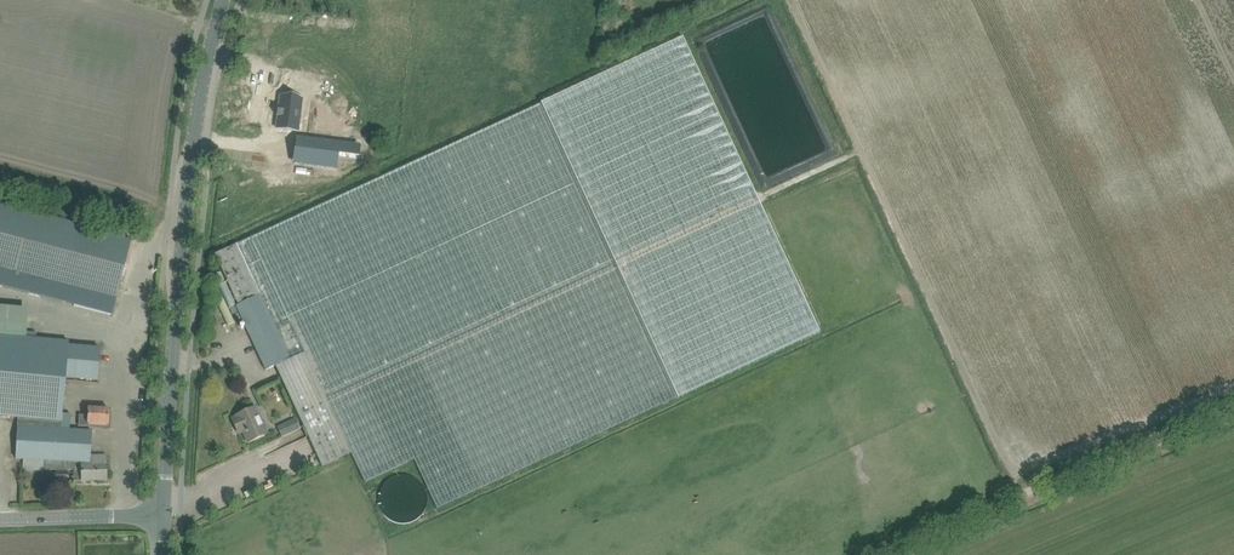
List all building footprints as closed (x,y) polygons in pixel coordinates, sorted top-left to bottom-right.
[(682,37),(541,104),(215,255),(238,306),(236,307),(266,370),(275,366),(322,467),(351,453),(365,483),(414,460),(437,509),(819,332),(682,37)] [(302,100),(281,97),(279,110),(277,110),(277,111),(279,111),(278,116),(277,116),(276,117),(278,117),(277,128),(298,131),(302,100)] [(294,164),(337,170),(339,157),(359,159),(361,145),(297,137),(294,164)] [(112,316),(132,240),(0,205),(0,287),(112,316)] [(18,426),(70,430),(71,415),(62,414),(66,378),(97,380),(100,350),(69,347),(69,342),(36,339),(36,333),(26,331),(27,310),(0,307),(0,417),(18,418),(18,426)] [(88,416),(79,415),(79,426),(88,427),(89,424),(108,425),(109,410),(89,408),(88,416)] [(248,443),(259,438),(267,434),(255,408),(236,416),(236,418),(232,420),(236,429),(241,427),(248,443)] [(16,459),(23,460),(23,471),(44,473),(44,471),(74,470),(74,481),(106,481),(106,456),(91,454),(92,431),(70,430),(18,426),(16,459)] [(275,459),(266,462),(271,478),(280,475),(275,459)] [(56,473),(56,482),(69,481),(69,473),(56,473)]
